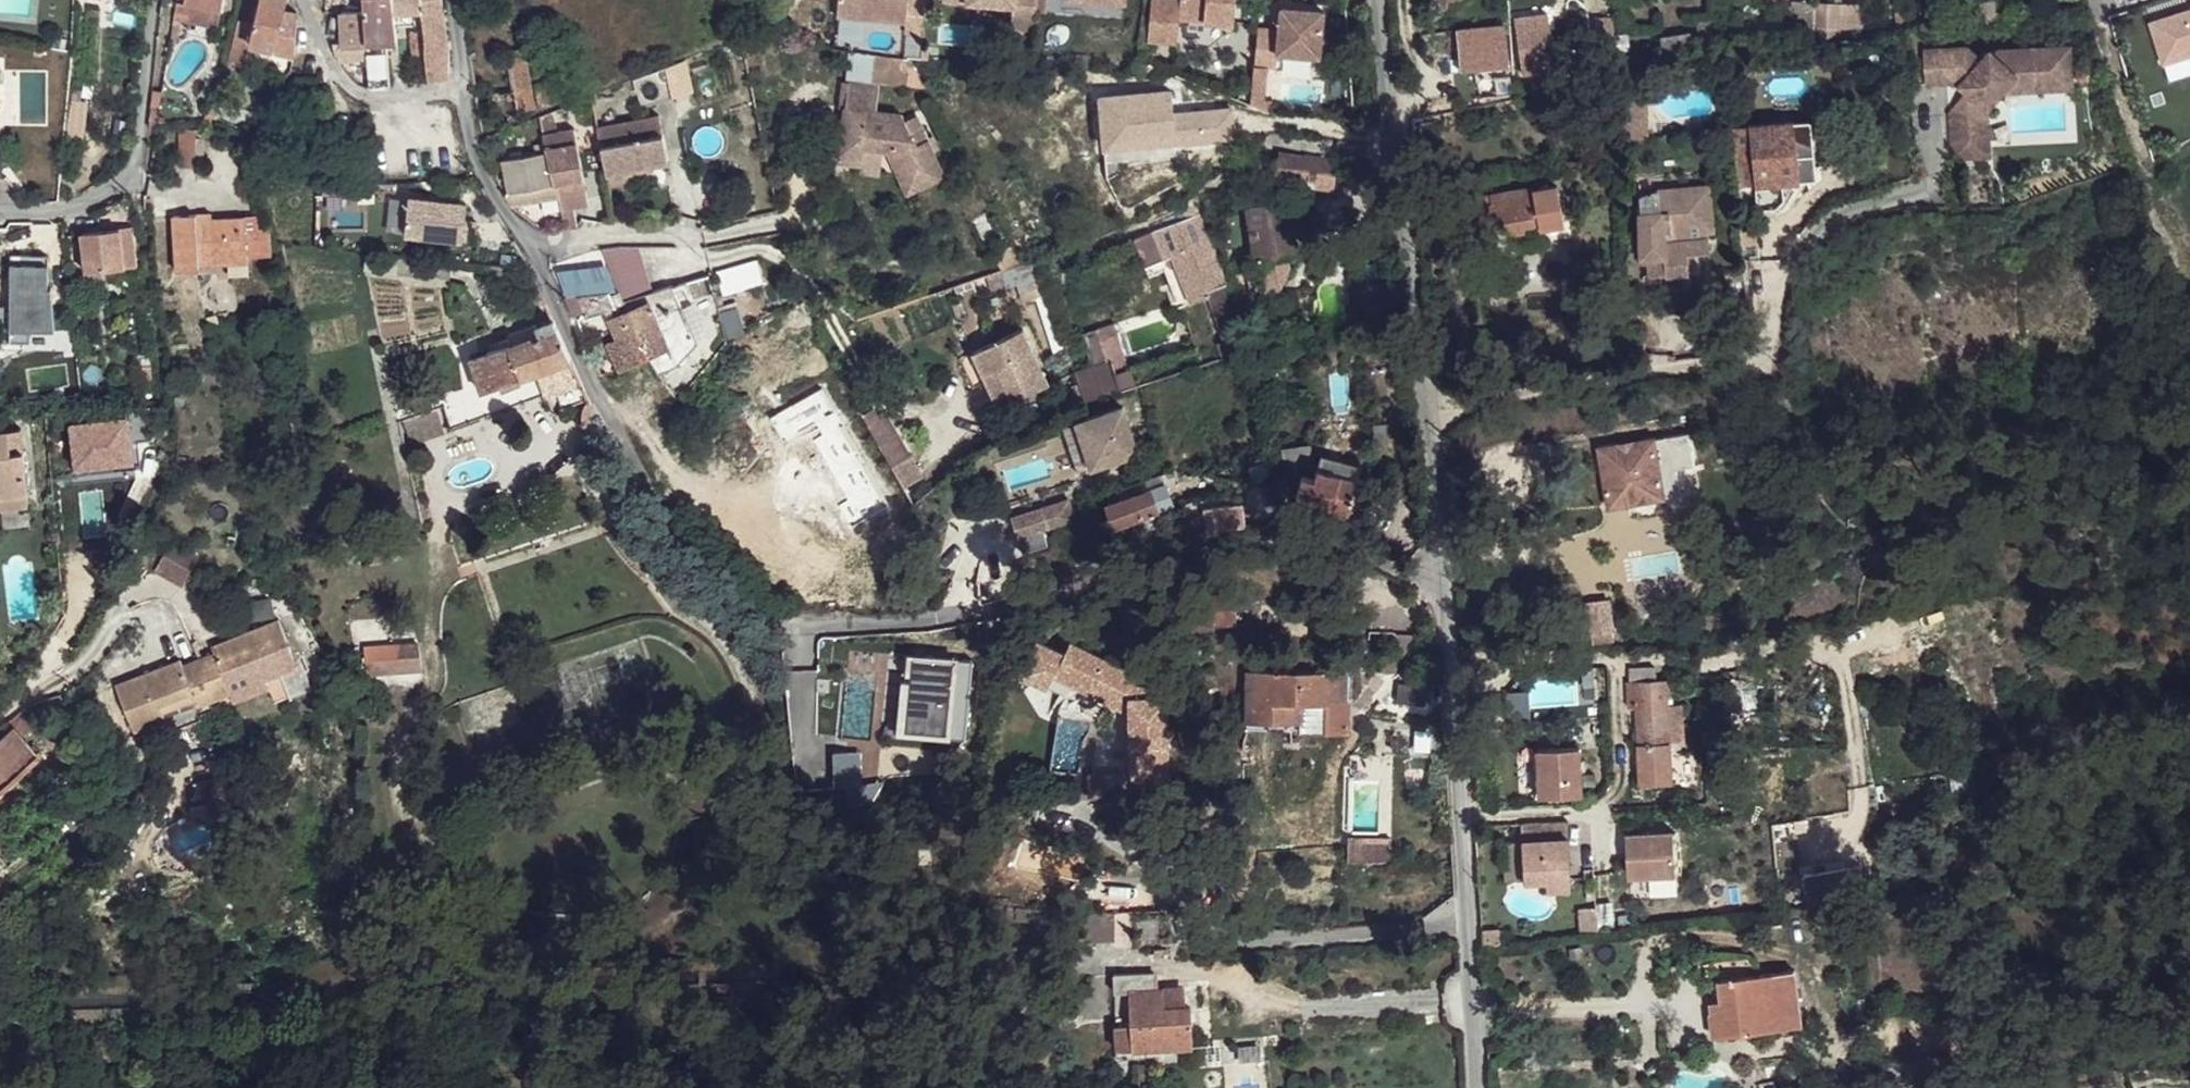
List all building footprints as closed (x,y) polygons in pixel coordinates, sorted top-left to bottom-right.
[(214,27),(220,0),(184,0),(182,5),(179,19),(214,27)] [(294,55),(296,11),(284,10),(287,0),(258,0),(254,18),(248,42),(294,55)] [(396,39),(394,9),(396,8),(396,0),(364,0),(365,10),(367,41),(386,39),(396,39)] [(424,7),(423,0),(396,0),(396,8),(413,8),(424,7)] [(451,42),(444,0),(423,0),(424,7),(424,12),(425,27),(426,45),(451,42)] [(835,11),(903,18),(905,0),(836,0),(835,11)] [(1012,4),(1010,26),(1033,28),(1034,8),(1035,0),(969,0),(1012,4)] [(1034,8),(1064,11),(1065,0),(1035,0),(1034,8)] [(1146,38),(1176,40),(1178,15),(1232,20),(1234,0),(1150,0),(1146,38)] [(1447,9),(1462,0),(1440,0),(1447,9)] [(1806,0),(1793,0),(1792,33),(1814,34),(1814,25),(1815,0),(1806,0)] [(1815,0),(1814,25),(1819,26),(1819,37),(1835,38),(1835,27),(1840,27),(1842,2),(1815,0)] [(1998,17),(1995,0),(1992,0),(1989,0),(1981,2),(1984,19),(1998,17)] [(1841,13),(1840,27),(1867,28),(1868,3),(1842,2),(1841,13)] [(1278,27),(1257,26),(1254,63),(1274,65),(1274,52),(1318,55),(1322,10),(1279,6),(1278,27)] [(2149,21),(2162,63),(2189,54),(2189,9),(2149,21)] [(344,44),(334,45),(338,52),(338,60),(367,58),(367,46),(365,10),(342,11),(344,44)] [(230,58),(242,63),(248,42),(254,18),(240,14),(230,58)] [(1475,71),(1477,99),(1511,96),(1506,24),(1455,27),(1458,72),(1475,71)] [(410,54),(414,57),(427,56),(426,45),(425,27),(413,28),(410,30),(409,33),(410,54)] [(1701,48),(1699,30),(1661,36),(1664,54),(1701,48)] [(369,87),(389,84),(386,39),(367,41),(367,46),(367,58),(367,67),(369,87)] [(1539,51),(1542,51),(1540,40),(1518,42),(1520,53),(1539,51)] [(428,76),(451,74),(451,42),(426,45),(427,56),(428,76)] [(1967,45),(1924,48),(1927,83),(1956,81),(1968,91),(1950,111),(1953,158),(1982,156),(1981,137),(1990,136),(1988,110),(2005,91),(2020,74),(2043,72),(2044,89),(2074,87),(2072,44),(1991,49),(1983,59),(1967,45)] [(521,113),(535,109),(524,47),(508,49),(516,86),(521,113)] [(1523,75),(1541,73),(1539,51),(1520,53),(1523,75)] [(885,59),(882,86),(896,88),(899,61),(885,59)] [(896,88),(911,89),(915,63),(899,61),(896,88)] [(675,67),(638,80),(644,109),(676,99),(670,81),(678,78),(675,67)] [(2043,72),(2020,74),(2005,91),(2044,89),(2043,72)] [(537,85),(539,102),(565,94),(560,79),(548,83),(548,82),(537,85)] [(1735,94),(1751,92),(1749,81),(1734,84),(1735,94)] [(851,106),(853,87),(847,86),(845,105),(851,106)] [(853,87),(851,106),(843,158),(867,161),(868,151),(887,154),(892,154),(911,196),(948,180),(932,144),(921,149),(909,126),(907,120),(880,116),(884,91),(853,87)] [(71,103),(80,105),(81,93),(72,92),(71,103)] [(71,103),(67,143),(84,144),(88,105),(80,105),(71,103)] [(573,104),(541,116),(545,142),(579,136),(573,104)] [(1166,140),(1190,138),(1187,109),(1187,106),(1164,108),(1166,140)] [(1190,138),(1233,134),(1230,106),(1187,109),(1190,138)] [(650,136),(663,133),(660,117),(646,120),(650,136)] [(633,140),(650,136),(646,120),(598,128),(600,145),(609,144),(633,140)] [(909,126),(921,149),(932,144),(921,120),(909,126)] [(1755,183),(1755,185),(1815,179),(1812,150),(1796,152),(1792,120),(1747,124),(1750,145),(1736,147),(1739,184),(1755,183)] [(1736,147),(1750,145),(1747,124),(1732,126),(1733,147),(1736,147)] [(190,131),(174,132),(175,170),(192,169),(190,131)] [(638,166),(668,160),(666,150),(663,133),(650,136),(633,140),(638,166)] [(1981,137),(1982,156),(1991,156),(1990,136),(1981,137)] [(606,173),(638,166),(633,140),(609,144),(600,145),(606,173)] [(563,148),(580,145),(579,142),(547,148),(547,151),(563,148)] [(563,148),(570,180),(586,177),(580,145),(563,148)] [(557,183),(570,180),(563,148),(547,151),(502,160),(509,192),(557,183)] [(1299,175),(1303,152),(1280,148),(1276,173),(1299,175)] [(867,161),(843,158),(842,166),(865,169),(864,176),(885,178),(887,154),(868,151),(867,161)] [(1318,179),(1333,182),(1337,158),(1320,155),(1321,154),(1303,152),(1299,175),(1318,179)] [(638,166),(606,173),(609,187),(631,182),(630,176),(652,172),(650,164),(638,166)] [(334,188),(356,186),(356,175),(342,176),(342,175),(334,175),(334,185),(334,188)] [(1318,179),(1299,175),(1297,186),(1332,190),(1333,182),(1318,179)] [(557,183),(558,196),(560,209),(589,204),(586,191),(589,190),(586,177),(570,180),(557,183)] [(509,192),(512,205),(558,196),(557,183),(509,192)] [(1565,222),(1557,183),(1532,188),(1532,186),(1490,194),(1491,202),(1440,212),(1446,241),(1471,236),(1471,232),(1496,227),(1511,231),(1525,228),(1524,224),(1537,221),(1538,227),(1565,222)] [(1650,263),(1651,274),(1687,270),(1688,267),(1693,266),(1692,251),(1708,250),(1707,230),(1714,229),(1709,183),(1659,188),(1657,189),(1656,190),(1654,190),(1651,191),(1649,192),(1647,192),(1644,193),(1642,195),(1640,195),(1639,197),(1640,263),(1650,263)] [(322,195),(334,194),(334,188),(334,185),(322,186),(322,195)] [(470,200),(412,195),(409,231),(480,238),(481,219),(468,218),(470,200)] [(1285,198),(1247,206),(1256,259),(1261,258),(1264,279),(1278,277),(1277,269),(1275,256),(1278,255),(1286,255),(1296,253),(1292,233),(1287,212),(1285,198)] [(572,207),(560,209),(563,227),(575,226),(572,207)] [(1202,213),(1131,234),(1141,263),(1176,251),(1192,301),(1210,295),(1224,341),(1217,343),(1221,355),(1240,350),(1237,337),(1241,336),(1234,318),(1236,317),(1202,213)] [(178,273),(201,271),(201,260),(248,256),(225,256),(224,232),(246,232),(245,217),(213,220),(196,222),(196,217),(174,219),(178,273)] [(132,230),(120,231),(123,268),(134,268),(132,230)] [(83,234),(86,271),(89,271),(105,269),(123,268),(120,231),(83,234)] [(269,231),(246,232),(248,256),(271,254),(269,231)] [(225,256),(248,256),(246,232),(224,232),(225,256)] [(580,285),(613,275),(605,247),(572,257),(580,285)] [(1278,255),(1275,256),(1277,269),(1288,267),(1286,255),(1278,255)] [(1022,259),(971,276),(975,292),(1017,277),(1018,280),(1044,271),(1041,260),(1022,259)] [(620,290),(623,295),(672,280),(665,260),(616,274),(620,288),(620,290)] [(89,281),(105,280),(105,269),(89,271),(89,281)] [(1044,271),(1018,280),(1024,297),(1050,289),(1044,271)] [(709,272),(692,279),(704,316),(720,312),(709,272)] [(593,293),(598,312),(625,300),(623,295),(620,290),(612,292),(611,291),(593,293)] [(641,338),(649,354),(668,346),(655,316),(648,302),(623,313),(613,317),(620,336),(622,338),(632,334),(635,339),(641,338)] [(661,372),(676,365),(696,341),(681,304),(655,316),(668,346),(649,354),(661,372)] [(31,341),(30,306),(0,307),(0,342),(31,341)] [(540,369),(571,357),(554,320),(543,324),(547,332),(540,334),(537,326),(536,325),(510,334),(511,339),(513,343),(487,353),(476,357),(487,387),(498,384),(540,369)] [(1197,344),(1190,327),(1179,332),(1186,349),(1197,344)] [(1022,329),(975,352),(1002,408),(1050,383),(1022,329)] [(632,361),(649,354),(641,338),(635,339),(632,334),(622,338),(632,361)] [(622,338),(620,336),(609,340),(620,366),(632,361),(622,338)] [(571,357),(540,369),(548,394),(556,392),(582,382),(576,370),(571,357)] [(1083,389),(1087,401),(1124,390),(1114,361),(1077,371),(1083,389)] [(866,419),(876,413),(870,402),(860,408),(866,419)] [(1076,420),(1091,467),(1138,452),(1123,406),(1076,420)] [(866,419),(889,460),(907,450),(884,408),(876,413),(866,419)] [(434,409),(406,419),(413,442),(441,432),(434,409)] [(1091,467),(1076,420),(1063,424),(1078,471),(1091,467)] [(1844,447),(1857,444),(1854,431),(1841,434),(1844,447)] [(1660,470),(1693,464),(1688,432),(1655,438),(1660,470)] [(28,500),(22,456),(21,435),(8,436),(0,437),(0,503),(28,500)] [(1664,496),(1665,496),(1660,470),(1655,438),(1601,448),(1612,506),(1628,503),(1664,496)] [(1289,471),(1313,468),(1311,452),(1287,455),(1289,471)] [(1356,478),(1360,464),(1321,453),(1316,467),(1356,478)] [(1299,503),(1345,516),(1356,478),(1316,467),(1313,477),(1301,473),(1295,491),(1299,503)] [(1156,510),(1171,504),(1164,482),(1150,488),(1156,510)] [(1131,518),(1156,510),(1150,488),(1124,496),(1131,518)] [(977,501),(984,527),(1023,516),(1017,491),(977,501)] [(1112,524),(1131,518),(1124,496),(1105,503),(1112,524)] [(1639,517),(1666,513),(1664,496),(1628,503),(1629,508),(1638,507),(1639,517)] [(28,508),(28,500),(0,503),(0,512),(28,508)] [(1226,529),(1247,526),(1244,505),(1204,510),(1208,532),(1226,529)] [(173,538),(155,572),(181,586),(200,552),(173,538)] [(1235,591),(1190,592),(1190,623),(1236,622),(1235,591)] [(1590,631),(1611,627),(1605,601),(1585,604),(1590,631)] [(1592,642),(1613,638),(1611,627),(1590,631),(1592,642)] [(221,659),(204,664),(218,705),(235,699),(231,686),(264,675),(268,688),(303,677),(287,631),(219,653),(221,659)] [(1143,700),(1142,677),(1060,637),(1040,676),(1127,719),(1128,757),(1170,756),(1167,699),(1143,700)] [(944,702),(976,708),(988,646),(958,641),(953,665),(950,665),(946,688),(944,702)] [(370,673),(424,669),(421,645),(368,649),(370,673)] [(931,685),(946,688),(950,665),(935,662),(931,685)] [(201,711),(218,705),(204,664),(189,670),(187,664),(121,686),(135,733),(168,722),(164,709),(196,698),(201,711)] [(1632,668),(1632,682),(1657,681),(1656,666),(1632,668)] [(1248,719),(1280,719),(1281,671),(1249,670),(1248,719)] [(1280,719),(1300,720),(1300,701),(1299,701),(1299,672),(1281,671),(1280,719)] [(1300,701),(1330,701),(1330,691),(1346,690),(1347,673),(1299,672),(1299,701),(1300,701)] [(1526,676),(1528,706),(1577,702),(1575,672),(1526,676)] [(1632,682),(1629,682),(1631,707),(1638,707),(1642,785),(1674,784),(1672,737),(1670,699),(1670,681),(1657,681),(1632,682)] [(1330,701),(1346,702),(1346,690),(1330,691),(1330,701)] [(1670,699),(1672,737),(1686,736),(1684,698),(1670,699)] [(1329,729),(1350,730),(1351,702),(1346,702),(1330,701),(1329,729)] [(1222,728),(1242,729),(1243,719),(1222,719),(1222,728)] [(40,757),(15,729),(0,742),(0,793),(40,757)] [(1535,749),(1538,796),(1578,794),(1576,747),(1535,749)] [(228,775),(201,779),(207,816),(234,812),(228,775)] [(1520,841),(1522,879),(1543,877),(1543,888),(1567,887),(1565,839),(1564,820),(1520,823),(1520,841)] [(1626,835),(1627,877),(1675,874),(1673,833),(1626,835)] [(1349,840),(1348,863),(1362,864),(1363,846),(1363,840),(1349,840)] [(1522,879),(1520,841),(1504,841),(1505,879),(1522,879)] [(1391,847),(1363,846),(1362,864),(1381,864),(1383,864),(1384,864),(1385,863),(1386,862),(1387,862),(1388,861),(1389,860),(1390,858),(1390,857),(1391,856),(1391,854),(1391,847)] [(1809,899),(1851,893),(1846,863),(1804,870),(1809,899)] [(1594,931),(1593,906),(1575,907),(1577,933),(1594,931)] [(1114,940),(1113,910),(1084,911),(1084,940),(1114,940)] [(1479,935),(1480,945),(1497,942),(1496,927),(1479,928),(1479,935)] [(1131,990),(1156,989),(1156,972),(1115,973),(1116,979),(1116,990),(1131,990)] [(1712,1015),(1715,1038),(1807,1026),(1800,972),(1720,982),(1723,1001),(1724,1013),(1714,1014),(1712,1015)] [(1099,979),(1099,991),(1116,990),(1116,979),(1099,979)] [(1131,990),(1133,1049),(1192,1047),(1190,1007),(1189,1006),(1164,1008),(1163,991),(1163,989),(1156,989),(1131,990)] [(1133,1049),(1131,990),(1116,990),(1118,1050),(1133,1049)] [(1188,991),(1163,991),(1164,1008),(1189,1006),(1188,991)] [(1712,1002),(1714,1014),(1724,1013),(1723,1001),(1712,1002)]
